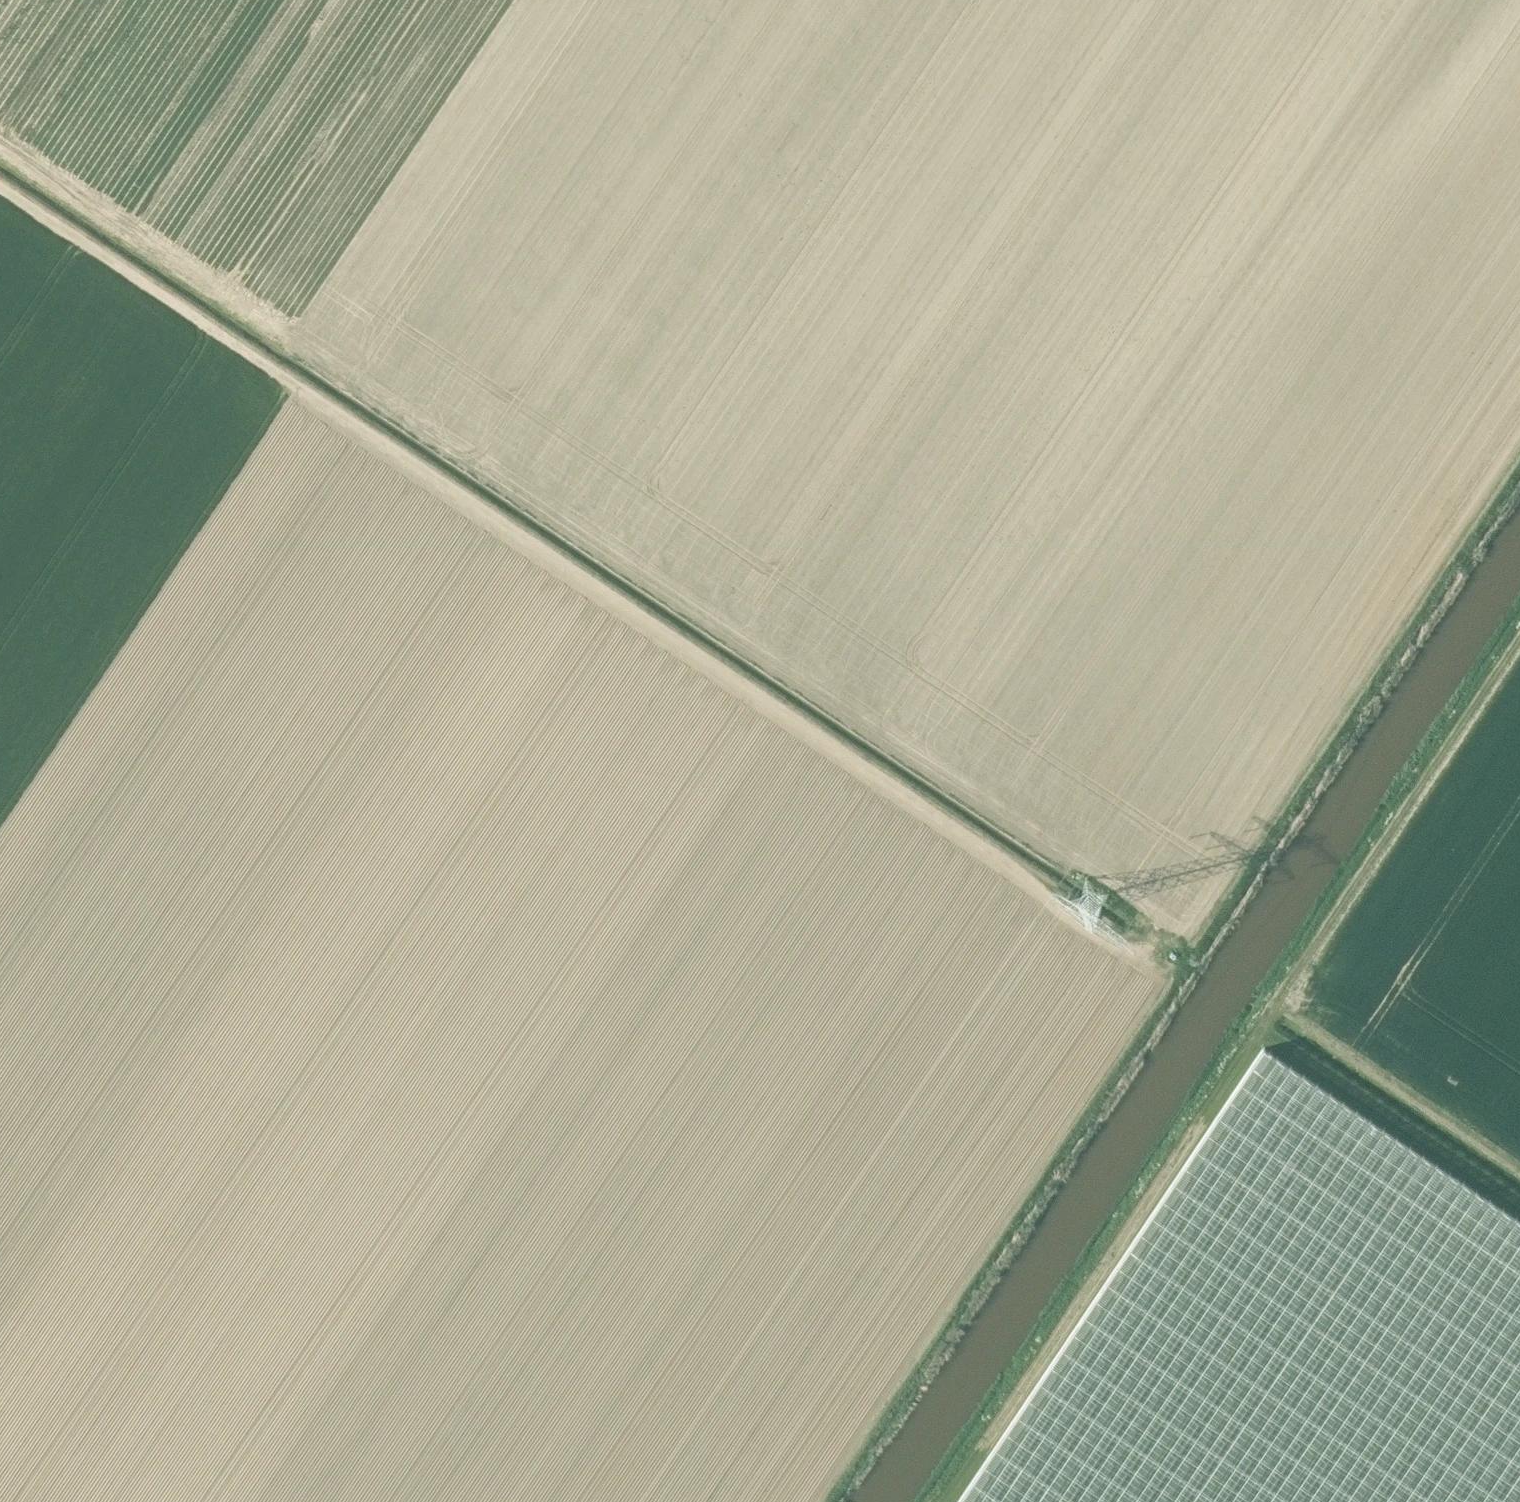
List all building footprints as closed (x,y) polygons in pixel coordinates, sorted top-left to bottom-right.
[(958,1501),(1519,1501),(1519,1220),(1263,1048),(958,1501)]
